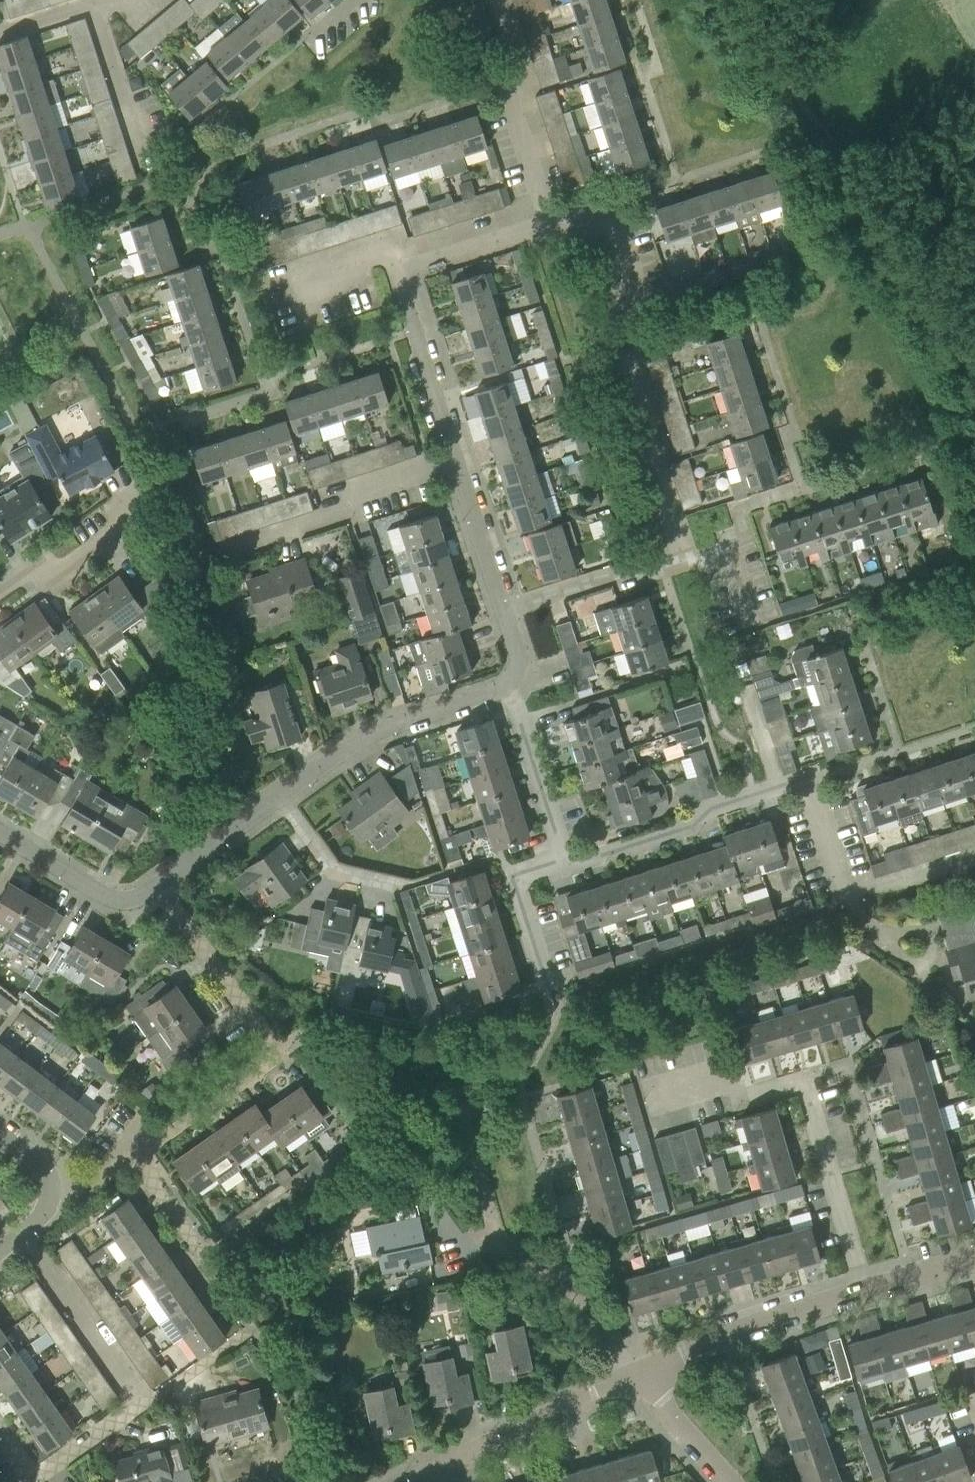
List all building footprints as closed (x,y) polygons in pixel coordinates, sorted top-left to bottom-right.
[(17,0),(4,0),(10,18),(21,14),(17,0)] [(207,16),(194,0),(189,4),(185,0),(177,0),(162,13),(175,28),(194,12),(201,20),(207,16)] [(225,0),(194,0),(207,16),(225,0)] [(289,0),(288,0),(270,0),(262,7),(286,35),(294,29),(290,25),(302,16),(289,0)] [(328,0),(296,0),(310,17),(321,7),(325,11),(332,5),(328,0)] [(605,0),(575,0),(570,2),(577,25),(609,14),(605,0)] [(537,12),(534,1),(515,7),(518,18),(537,12)] [(286,35),(262,7),(244,22),(265,47),(276,38),(279,42),(286,35)] [(541,24),(537,12),(518,18),(522,30),(541,24)] [(175,28),(162,13),(145,27),(158,43),(175,28)] [(617,37),(609,14),(577,25),(585,47),(617,37)] [(65,23),(73,47),(91,41),(84,17),(65,23)] [(265,47),(244,22),(225,37),(250,66),(257,60),(254,56),(265,47)] [(139,58),(158,43),(145,27),(126,43),(139,58)] [(26,36),(0,44),(0,70),(34,59),(26,36)] [(250,66),(225,37),(206,53),(227,78),(239,68),(242,72),(250,66)] [(624,60),(617,37),(585,47),(592,71),(624,60)] [(99,64),(91,41),(73,47),(80,70),(99,64)] [(552,58),(548,47),(529,52),(533,64),(552,58)] [(559,81),(552,58),(533,64),(537,76),(540,87),(559,81)] [(34,59),(0,70),(0,71),(3,79),(5,79),(10,92),(41,82),(34,59)] [(227,87),(214,71),(205,62),(187,77),(211,106),(219,100),(215,96),(227,87)] [(106,87),(99,64),(80,70),(87,93),(106,87)] [(619,69),(599,75),(586,79),(594,102),(626,92),(619,69)] [(211,106),(187,77),(168,93),(189,118),(200,108),(204,113),(211,106)] [(48,105),(41,82),(10,92),(14,106),(11,107),(14,116),(48,105)] [(114,109),(106,87),(87,93),(95,115),(114,109)] [(561,113),(554,90),(535,96),(542,119),(561,113)] [(633,115),(626,92),(594,102),(601,125),(633,115)] [(56,128),(48,105),(14,116),(17,125),(20,124),(25,138),(56,128)] [(121,132),(114,109),(95,115),(102,138),(121,132)] [(475,115),(452,122),(462,154),(486,147),(475,115)] [(641,138),(633,115),(601,125),(609,148),(641,138)] [(462,154),(452,122),(429,130),(439,162),(444,176),(467,169),(462,154)] [(63,151),(56,128),(25,138),(29,152),(26,152),(29,162),(63,151)] [(439,162),(429,130),(406,137),(417,169),(439,162)] [(128,155),(121,132),(102,138),(109,161),(128,155)] [(417,169),(406,137),(383,144),(393,177),(417,169)] [(648,161),(641,138),(609,148),(616,171),(648,161)] [(385,171),(381,158),(375,139),(351,146),(362,178),(385,171)] [(362,178),(351,146),(328,154),(339,186),(362,178)] [(70,174),(63,151),(29,162),(32,171),(35,170),(39,184),(70,174)] [(339,186),(328,154),(306,161),(316,193),(339,186)] [(136,178),(128,155),(109,161),(117,184),(136,178)] [(576,158),(557,165),(561,178),(564,187),(595,177),(588,156),(585,157),(576,159),(576,158)] [(316,193),(306,161),(283,168),(293,200),(316,193)] [(293,200),(283,168),(260,176),(271,208),(293,200)] [(781,204),(771,171),(748,179),(758,211),(781,204)] [(78,197),(72,178),(70,174),(39,184),(44,197),(41,198),(44,208),(78,197)] [(271,208),(260,176),(237,183),(247,215),(271,208)] [(758,211),(748,179),(725,186),(735,218),(739,229),(761,222),(758,211)] [(735,218),(725,186),(702,194),(712,226),(735,218)] [(487,191),(475,195),(482,214),(493,211),(487,191)] [(716,237),(712,226),(702,194),(679,201),(689,233),(693,244),(716,237)] [(475,195),(464,199),(470,218),(482,214),(475,195)] [(689,233),(679,201),(656,208),(666,241),(689,233)] [(459,222),(452,202),(430,210),(436,229),(459,222)] [(384,208),(372,211),(378,231),(390,227),(384,208)] [(430,210),(418,213),(425,233),(436,229),(430,210)] [(372,211),(361,215),(367,234),(378,231),(372,211)] [(162,217),(130,228),(137,251),(170,240),(162,217)] [(338,222),(327,226),(333,245),(344,242),(338,222)] [(314,230),(304,234),(310,253),(320,250),(314,230)] [(310,253),(304,234),(294,237),(301,256),(310,253)] [(88,267),(78,237),(78,236),(68,239),(78,270),(88,267)] [(177,264),(170,240),(137,251),(145,274),(177,264)] [(287,260),(281,241),(258,248),(264,268),(287,260)] [(806,261),(803,250),(785,256),(789,266),(806,261)] [(769,256),(750,262),(753,272),(772,265),(769,256)] [(753,272),(750,262),(733,267),(736,277),(753,272)] [(198,264),(179,271),(166,275),(174,298),(206,288),(198,264)] [(533,282),(527,264),(518,267),(523,285),(533,282)] [(94,284),(88,267),(78,270),(84,288),(94,284)] [(723,270),(705,276),(708,286),(726,280),(723,270)] [(451,283),(458,306),(490,296),(483,273),(451,283)] [(708,286),(705,276),(687,282),(690,292),(708,286)] [(539,300),(533,282),(523,285),(529,303),(539,300)] [(213,311),(206,288),(174,298),(181,321),(213,311)] [(118,318),(106,294),(97,299),(109,323),(118,318)] [(498,319),(490,296),(458,306),(466,329),(498,319)] [(548,328),(542,310),(532,313),(538,331),(548,328)] [(220,333),(213,311),(181,321),(188,344),(220,333)] [(509,315),(498,319),(466,329),(473,352),(505,342),(516,338),(509,315)] [(129,339),(118,318),(109,323),(120,344),(129,339)] [(553,346),(548,328),(538,331),(544,349),(553,346)] [(737,332),(718,339),(705,343),(713,366),(745,356),(737,332)] [(228,356),(220,333),(188,344),(196,367),(228,356)] [(137,355),(129,339),(120,344),(128,359),(137,355)] [(513,365),(505,342),(473,352),(480,375),(513,365)] [(235,380),(228,356),(196,367),(203,390),(235,380)] [(752,379),(745,356),(713,366),(720,389),(752,379)] [(151,381),(143,365),(134,369),(142,386),(151,381)] [(673,379),(669,368),(650,373),(654,385),(673,379)] [(377,371),(353,379),(364,411),(387,404),(377,371)] [(563,389),(558,371),(548,374),(554,392),(563,389)] [(364,411),(353,379),(331,386),(341,418),(364,411)] [(676,390),(673,379),(654,385),(657,396),(676,390)] [(759,401),(752,379),(720,389),(727,412),(759,401)] [(160,398),(151,381),(142,386),(151,402),(160,398)] [(505,382),(492,386),(473,392),(481,416),(513,405),(505,382)] [(341,418),(331,386),(308,394),(318,426),(341,418)] [(569,407),(563,389),(554,392),(559,410),(569,407)] [(318,426),(308,394),(284,401),(295,433),(318,426)] [(41,426),(38,427),(23,397),(9,404),(24,435),(48,481),(59,475),(69,494),(86,485),(87,487),(100,480),(99,478),(114,470),(96,435),(56,456),(41,426)] [(767,425),(759,401),(727,412),(735,435),(767,425)] [(520,428),(513,405),(481,416),(488,438),(520,428)] [(687,425),(683,412),(664,418),(668,431),(687,425)] [(584,433),(578,415),(568,418),(574,436),(584,433)] [(295,452),(290,439),(284,420),(261,428),(271,460),(295,452)] [(695,448),(690,435),(687,425),(668,431),(671,441),(676,455),(695,448)] [(271,460),(261,428),(238,435),(248,467),(271,460)] [(528,451),(520,428),(488,438),(496,461),(528,451)] [(589,451),(584,433),(574,436),(578,447),(580,454),(589,451)] [(761,433),(742,439),(729,443),(736,467),(769,456),(761,433)] [(248,467),(238,435),(215,442),(226,474),(248,467)] [(574,436),(562,440),(566,451),(578,447),(574,436)] [(28,442),(9,452),(26,480),(18,485),(15,481),(0,490),(0,495),(1,496),(0,496),(0,524),(10,541),(32,528),(31,526),(38,522),(39,524),(51,516),(38,496),(43,493),(39,487),(48,481),(28,442)] [(215,442),(192,450),(202,481),(202,482),(211,479),(226,474),(215,442)] [(393,463),(387,444),(375,447),(382,467),(393,463)] [(412,444),(401,448),(405,459),(416,455),(412,444)] [(382,467),(375,447),(364,451),(370,470),(382,467)] [(535,474),(528,451),(496,461),(503,484),(535,474)] [(776,480),(769,456),(736,467),(741,480),(730,484),(735,499),(747,495),(746,489),(776,480)] [(348,477),(342,458),(330,462),(336,481),(348,477)] [(694,480),(690,468),(687,458),(668,464),(671,475),(675,486),(694,480)] [(336,481),(330,462),(318,466),(324,485),(336,481)] [(577,466),(583,484),(593,481),(587,463),(577,466)] [(542,497),(535,474),(503,484),(510,507),(542,497)] [(932,512),(927,496),(921,477),(899,484),(910,519),(912,519),(916,530),(937,523),(933,512),(932,512)] [(702,503),(695,484),(694,480),(675,486),(683,509),(702,503)] [(598,498),(593,481),(583,484),(589,502),(598,498)] [(910,519),(899,484),(877,491),(888,526),(890,526),(904,521),(907,533),(916,530),(912,519),(910,519)] [(306,491),(287,497),(282,499),(288,518),(313,510),(306,491)] [(888,526),(877,491),(855,498),(866,533),(869,533),(882,528),(886,540),(894,537),(890,526),(888,526)] [(550,520),(542,497),(510,507),(518,530),(550,520)] [(866,533),(855,498),(833,505),(845,540),(847,540),(860,535),(864,547),(872,544),(869,533),(866,533)] [(288,518),(282,499),(261,505),(267,524),(288,518)] [(845,540),(833,505),(812,512),(823,547),(825,547),(838,542),(842,554),(851,551),(847,540),(845,540)] [(249,509),(238,513),(244,532),(256,528),(249,509)] [(823,547),(812,512),(790,519),(801,555),(804,554),(817,549),(820,561),(829,558),(825,547),(823,547)] [(244,532),(238,513),(207,523),(213,542),(244,532)] [(600,516),(605,533),(605,534),(615,531),(609,513),(600,516)] [(398,526),(404,545),(405,548),(443,536),(435,514),(398,526)] [(801,555),(790,519),(768,527),(779,562),(795,557),(799,568),(807,565),(804,554),(801,555)] [(546,527),(527,534),(535,557),(567,547),(576,544),(569,520),(559,523),(546,527)] [(621,549),(615,531),(605,534),(611,552),(621,549)] [(372,534),(357,539),(364,561),(378,557),(372,534)] [(449,558),(443,536),(405,548),(412,570),(449,558)] [(542,580),(574,570),(567,547),(535,557),(542,580)] [(382,570),(378,557),(364,561),(369,574),(382,570)] [(456,580),(449,558),(412,570),(419,592),(456,580)] [(259,615),(316,597),(304,559),(280,567),(281,571),(248,581),(252,595),(243,598),(248,615),(258,612),(259,615)] [(374,612),(361,570),(339,577),(348,603),(344,605),(349,620),(374,612)] [(385,579),(382,570),(369,574),(371,583),(385,579)] [(880,571),(868,575),(871,587),(884,583),(880,571)] [(154,604),(141,588),(132,595),(118,576),(94,594),(118,626),(121,631),(140,618),(143,622),(158,611),(154,604)] [(158,576),(141,588),(154,604),(170,592),(158,576)] [(388,587),(385,579),(371,583),(374,591),(388,587)] [(463,601),(456,580),(419,592),(426,613),(463,601)] [(777,600),(780,613),(815,604),(812,591),(777,600)] [(118,626),(94,594),(69,611),(81,627),(101,654),(113,645),(125,636),(121,631),(118,626)] [(593,613),(600,632),(601,635),(616,630),(654,618),(646,595),(593,613)] [(378,606),(382,618),(396,614),(392,601),(378,606)] [(471,624),(463,601),(426,613),(433,635),(457,627),(457,628),(471,624)] [(33,602),(10,619),(34,653),(52,640),(61,651),(76,640),(60,618),(50,625),(33,602)] [(382,636),(375,613),(351,620),(358,643),(382,636)] [(401,630),(398,622),(396,614),(382,618),(387,635),(401,630)] [(661,639),(654,618),(616,630),(623,651),(661,639)] [(10,619),(0,627),(0,682),(6,686),(19,676),(13,668),(34,653),(10,619)] [(576,643),(569,620),(555,625),(562,647),(576,643)] [(464,649),(457,628),(457,627),(433,635),(419,639),(427,661),(464,649)] [(668,662),(661,639),(623,651),(630,674),(668,662)] [(348,703),(371,696),(360,660),(358,661),(352,642),(333,648),(340,667),(314,675),(320,692),(325,690),(333,713),(349,708),(348,703)] [(592,661),(589,650),(580,653),(576,643),(562,647),(569,669),(592,661)] [(813,682),(848,670),(842,653),(846,651),(844,646),(814,656),(811,645),(796,649),(793,652),(790,656),(791,663),(796,677),(779,682),(773,680),(765,654),(745,660),(758,699),(777,693),(813,682)] [(375,661),(389,656),(387,649),(373,654),(375,661)] [(445,680),(471,671),(464,649),(427,661),(415,665),(425,696),(448,689),(445,680)] [(597,674),(592,661),(569,669),(576,691),(591,686),(588,677),(597,674)] [(110,666),(100,674),(115,695),(125,688),(110,666)] [(851,669),(848,670),(813,682),(820,704),(855,693),(849,675),(853,674),(851,669)] [(401,694),(395,675),(394,671),(380,676),(387,698),(401,694)] [(258,717),(245,722),(251,741),(264,736),(268,747),(299,737),(281,681),(250,691),(258,717)] [(859,692),(855,693),(820,704),(828,727),(862,716),(856,698),(860,697),(859,692)] [(781,703),(777,693),(758,699),(761,709),(781,703)] [(564,722),(571,745),(607,733),(606,731),(617,727),(607,696),(571,707),(575,719),(564,722)] [(665,696),(658,698),(662,710),(668,708),(665,696)] [(687,706),(674,710),(679,725),(692,721),(687,706)] [(9,738),(17,724),(0,714),(0,749),(2,750),(9,738)] [(862,716),(828,727),(816,731),(826,761),(838,756),(836,750),(870,740),(864,721),(868,720),(866,715),(862,716)] [(788,726),(785,716),(766,722),(769,732),(788,726)] [(456,731),(462,750),(464,754),(497,743),(489,720),(456,731)] [(27,749),(35,735),(17,724),(9,738),(2,750),(0,753),(0,763),(6,766),(0,777),(0,795),(15,803),(35,769),(24,762),(31,751),(27,749)] [(693,724),(672,732),(679,749),(699,741),(693,724)] [(624,749),(620,736),(617,727),(606,731),(607,733),(571,745),(578,766),(614,755),(613,752),(624,749)] [(795,749),(794,743),(792,739),(773,745),(776,755),(795,749)] [(504,767),(497,743),(464,754),(471,777),(504,767)] [(409,763),(410,766),(411,771),(418,769),(420,768),(412,745),(404,747),(409,763)] [(712,775),(706,756),(703,748),(689,753),(696,775),(697,779),(712,775)] [(632,772),(627,757),(624,749),(613,752),(614,755),(578,766),(585,788),(602,783),(602,782),(621,776),(632,772)] [(959,758),(957,754),(952,755),(954,759),(965,794),(974,790),(974,752),(959,758)] [(965,794),(954,759),(936,765),(935,761),(930,763),(931,767),(942,801),(965,794)] [(409,763),(391,776),(406,797),(417,789),(411,771),(410,766),(409,763)] [(662,784),(651,768),(649,768),(648,765),(636,768),(637,771),(632,772),(621,776),(602,782),(602,783),(609,804),(644,793),(643,791),(662,785),(662,784)] [(426,766),(420,768),(418,769),(425,792),(433,789),(426,766)] [(86,836),(110,795),(88,781),(93,774),(80,767),(73,779),(65,792),(75,798),(62,822),(86,836)] [(512,790),(504,767),(471,777),(479,800),(512,790)] [(942,801),(931,767),(913,772),(912,769),(907,770),(908,774),(919,808),(942,801)] [(60,801),(65,792),(73,779),(54,768),(49,777),(35,769),(15,803),(37,816),(49,795),(60,801)] [(408,813),(391,789),(379,773),(357,788),(361,793),(339,809),(361,840),(387,821),(391,826),(408,813)] [(919,808),(908,774),(890,780),(889,776),(884,778),(885,781),(896,816),(919,808)] [(704,798),(697,779),(696,775),(682,779),(690,803),(704,798)] [(896,816),(885,781),(867,787),(866,783),(857,786),(855,793),(857,797),(849,799),(861,836),(877,831),(874,823),(896,816)] [(648,804),(666,798),(662,785),(643,791),(644,793),(609,804),(612,813),(606,815),(610,828),(637,820),(639,821),(642,822),(644,821),(646,819),(647,817),(651,815),(648,804)] [(441,813),(433,789),(425,792),(432,815),(441,813)] [(519,813),(512,790),(479,800),(486,823),(519,813)] [(139,837),(146,826),(141,823),(145,815),(128,805),(124,803),(110,795),(86,836),(110,850),(117,839),(121,842),(118,848),(124,851),(133,837),(136,839),(139,837)] [(448,836),(441,813),(432,815),(439,838),(448,836)] [(519,813),(486,823),(473,827),(475,834),(480,836),(486,856),(496,853),(494,847),(527,836),(519,813)] [(745,824),(746,828),(757,862),(780,854),(769,820),(751,826),(749,822),(745,824)] [(757,862),(746,828),(728,833),(727,830),(721,831),(726,845),(737,879),(760,872),(757,862)] [(968,847),(961,828),(952,831),(958,850),(968,847)] [(453,834),(448,836),(439,838),(449,868),(462,864),(453,834)] [(945,854),(939,835),(929,838),(936,857),(945,854)] [(246,896),(259,887),(271,904),(306,879),(289,856),(290,855),(282,843),(245,869),(246,870),(234,879),(246,896)] [(921,862),(915,843),(906,846),(912,865),(921,862)] [(737,879),(726,845),(708,850),(707,846),(702,848),(703,852),(714,886),(737,879)] [(898,869),(892,850),(883,853),(889,872),(898,869)] [(714,886),(703,852),(685,858),(684,854),(679,856),(680,859),(691,894),(714,886)] [(691,894),(680,859),(662,865),(661,861),(656,863),(657,867),(668,901),(691,894)] [(638,869),(633,870),(635,874),(646,908),(659,904),(662,914),(672,911),(668,901),(657,867),(640,872),(638,869)] [(447,876),(425,884),(428,893),(449,894),(451,893),(455,906),(489,895),(481,872),(449,882),(447,876)] [(646,908),(635,874),(617,880),(615,876),(610,878),(612,881),(623,916),(646,908)] [(623,916),(612,881),(594,887),(593,883),(588,885),(589,889),(600,923),(614,919),(616,927),(625,924),(623,916)] [(30,896),(8,883),(0,897),(0,918),(13,925),(30,896)] [(592,958),(582,929),(600,923),(589,889),(571,894),(570,891),(565,892),(571,913),(559,917),(578,976),(613,965),(611,956),(605,958),(604,954),(592,958)] [(401,897),(408,916),(409,921),(418,919),(410,895),(401,897)] [(496,918),(489,895),(455,906),(463,929),(496,918)] [(13,925),(4,940),(25,953),(37,960),(42,953),(52,935),(41,929),(53,909),(55,905),(46,900),(44,904),(30,896),(13,925)] [(346,945),(346,944),(355,905),(326,899),(319,929),(306,926),(306,923),(295,921),(290,944),(301,947),(328,953),(331,941),(346,945)] [(776,919),(773,910),(770,899),(746,907),(750,921),(752,927),(776,919)] [(788,905),(781,908),(773,910),(776,919),(791,914),(788,905)] [(973,925),(969,911),(972,910),(972,909),(939,918),(947,949),(945,949),(953,978),(962,976),(968,995),(974,993),(974,924),(973,925)] [(742,923),(739,915),(724,920),(727,928),(742,923)] [(504,941),(496,918),(463,929),(470,952),(504,941)] [(425,941),(418,919),(409,921),(417,944),(425,941)] [(719,931),(716,922),(702,927),(705,935),(719,931)] [(368,923),(363,942),(362,947),(346,944),(346,945),(340,971),(369,977),(372,966),(400,972),(404,954),(392,951),(394,938),(389,937),(391,928),(368,923)] [(88,970),(105,940),(83,927),(71,947),(60,941),(47,963),(58,970),(66,957),(88,970)] [(659,950),(656,941),(654,935),(631,942),(636,957),(659,950)] [(675,945),(672,936),(656,941),(659,950),(675,945)] [(83,978),(81,982),(94,990),(95,994),(100,997),(112,1004),(116,997),(126,980),(123,978),(116,973),(127,953),(105,940),(88,970),(83,978)] [(433,964),(425,941),(417,944),(424,967),(427,966),(433,964)] [(511,964),(504,941),(470,952),(478,975),(511,964)] [(629,959),(627,951),(611,956),(613,965),(629,959)] [(836,969),(833,957),(816,962),(820,973),(836,969)] [(820,973),(816,962),(800,967),(803,978),(820,973)] [(519,988),(515,978),(511,964),(478,975),(463,980),(466,990),(481,985),(485,999),(519,988)] [(435,989),(431,978),(427,966),(424,967),(419,969),(426,992),(435,989)] [(797,980),(794,969),(770,976),(774,987),(797,980)] [(774,987),(770,976),(753,980),(756,992),(774,987)] [(189,1007),(174,986),(169,990),(162,979),(124,1006),(137,1024),(140,1022),(150,1035),(189,1007)] [(421,981),(405,986),(411,1006),(427,1000),(421,981)] [(41,989),(29,983),(21,996),(33,1003),(41,989)] [(734,986),(724,989),(729,1006),(739,1003),(734,986)] [(862,1028),(852,994),(851,994),(849,988),(842,991),(843,997),(828,1001),(838,1035),(862,1028)] [(442,1013),(435,989),(426,992),(434,1015),(442,1013)] [(0,994),(0,1006),(5,1010),(11,1002),(0,994)] [(838,1035),(828,1001),(826,995),(819,997),(820,1003),(805,1008),(815,1042),(838,1035)] [(815,1042),(805,1008),(803,1002),(796,1004),(797,1010),(782,1015),(792,1048),(815,1042)] [(864,1003),(855,1005),(856,1009),(859,1017),(868,1015),(864,1003)] [(45,1006),(40,1013),(54,1023),(59,1016),(45,1006)] [(204,1028),(189,1007),(147,1037),(161,1057),(169,1068),(192,1052),(185,1042),(204,1028)] [(792,1048),(782,1015),(780,1009),(773,1011),(774,1017),(758,1021),(768,1055),(792,1048)] [(16,1018),(31,1030),(37,1022),(22,1010),(16,1018)] [(768,1055),(758,1021),(756,1015),(749,1017),(751,1023),(735,1028),(745,1062),(768,1055)] [(61,1039),(46,1028),(42,1025),(36,1033),(55,1047),(61,1039)] [(903,1029),(879,1036),(882,1047),(902,1042),(906,1040),(903,1029)] [(906,1040),(902,1042),(882,1047),(887,1062),(866,1068),(869,1077),(924,1061),(917,1037),(906,1040)] [(76,1051),(61,1039),(55,1047),(70,1059),(76,1051)] [(18,1056),(0,1043),(0,1080),(18,1056)] [(103,1063),(88,1052),(82,1061),(96,1072),(103,1063)] [(37,1071),(18,1056),(0,1080),(0,1084),(17,1097),(37,1071)] [(930,1085),(924,1061),(869,1077),(872,1086),(892,1081),(896,1094),(930,1085)] [(118,1075),(103,1063),(96,1072),(112,1083),(118,1075)] [(36,1112),(56,1085),(37,1071),(17,1097),(36,1112)] [(636,1099),(631,1083),(619,1086),(624,1102),(636,1099)] [(56,1126),(75,1100),(56,1085),(36,1112),(56,1126)] [(937,1107),(930,1085),(896,1094),(900,1108),(880,1114),(883,1123),(937,1107)] [(556,1096),(563,1120),(603,1108),(601,1102),(596,1103),(591,1086),(556,1096)] [(308,1096),(301,1087),(292,1093),(290,1090),(280,1097),(279,1096),(278,1097),(281,1101),(301,1130),(308,1139),(328,1125),(323,1117),(331,1111),(316,1091),(308,1096)] [(640,1115),(636,1099),(624,1102),(629,1119),(640,1115)] [(95,1115),(94,1114),(75,1100),(56,1126),(75,1141),(95,1115)] [(301,1130),(281,1101),(262,1114),(261,1115),(274,1134),(280,1144),(301,1130)] [(261,1115),(262,1114),(255,1105),(234,1119),(254,1148),(274,1134),(261,1115)] [(740,1118),(740,1119),(734,1121),(736,1128),(742,1126),(747,1142),(781,1132),(774,1107),(740,1118)] [(944,1130),(937,1107),(883,1123),(885,1133),(905,1127),(909,1140),(944,1130)] [(605,1115),(603,1108),(563,1120),(570,1143),(605,1133),(600,1117),(605,1115)] [(254,1148),(234,1119),(214,1133),(235,1161),(254,1148)] [(720,1132),(717,1120),(699,1125),(703,1137),(720,1132)] [(704,1161),(694,1127),(681,1130),(691,1165),(693,1165),(704,1161)] [(649,1145),(644,1129),(633,1132),(638,1148),(639,1148),(649,1145)] [(691,1165),(681,1130),(666,1135),(676,1169),(675,1170),(679,1184),(697,1179),(693,1165),(691,1165)] [(950,1153),(944,1130),(909,1140),(913,1154),(893,1160),(896,1169),(950,1153)] [(781,1132),(747,1142),(740,1144),(743,1151),(749,1149),(754,1165),(788,1155),(781,1132)] [(235,1161),(214,1133),(195,1147),(215,1175),(220,1183),(239,1169),(235,1161)] [(609,1149),(605,1133),(570,1143),(577,1166),(616,1155),(614,1148),(609,1149)] [(676,1169),(666,1135),(654,1139),(664,1173),(675,1170),(676,1169)] [(656,1168),(649,1145),(639,1148),(645,1171),(656,1168)] [(343,1146),(327,1158),(324,1160),(329,1167),(348,1154),(343,1146)] [(215,1175),(195,1147),(174,1161),(194,1190),(215,1175)] [(957,1176),(950,1153),(896,1169),(899,1179),(919,1173),(923,1186),(957,1176)] [(618,1162),(616,1155),(577,1166),(583,1189),(618,1179),(613,1163),(618,1162)] [(788,1155),(754,1165),(747,1166),(749,1174),(756,1172),(760,1188),(795,1178),(788,1155)] [(725,1173),(720,1156),(709,1159),(714,1176),(725,1173)] [(317,1175),(308,1163),(298,1170),(304,1177),(307,1183),(317,1175)] [(662,1191),(658,1174),(656,1168),(645,1171),(652,1194),(662,1191)] [(285,1191),(304,1177),(298,1170),(279,1183),(285,1191)] [(730,1190),(725,1173),(714,1176),(719,1193),(730,1190)] [(964,1200),(957,1176),(923,1186),(927,1200),(907,1206),(909,1215),(964,1200)] [(622,1195),(618,1179),(583,1189),(590,1212),(630,1200),(627,1193),(622,1195)] [(265,1205),(285,1191),(279,1183),(260,1197),(265,1205)] [(800,1195),(797,1184),(780,1189),(783,1200),(800,1195)] [(667,1208),(662,1191),(652,1194),(657,1211),(667,1208)] [(769,1204),(766,1194),(750,1198),(753,1209),(769,1204)] [(245,1219),(265,1205),(260,1197),(240,1211),(245,1219)] [(9,1210),(0,1198),(0,1217),(9,1210)] [(753,1209),(750,1198),(727,1205),(730,1216),(753,1209)] [(101,1218),(112,1234),(115,1238),(142,1219),(128,1199),(101,1218)] [(632,1208),(630,1200),(590,1212),(597,1236),(632,1226),(627,1209),(632,1208)] [(971,1223),(965,1204),(964,1200),(909,1215),(912,1225),(932,1219),(936,1233),(971,1223)] [(730,1216),(727,1205),(704,1212),(707,1222),(730,1216)] [(225,1233),(241,1221),(245,1219),(240,1211),(220,1226),(225,1233)] [(707,1222),(704,1212),(680,1218),(684,1229),(707,1222)] [(419,1216),(399,1220),(366,1228),(371,1252),(372,1252),(372,1254),(377,1253),(381,1271),(405,1266),(406,1271),(430,1266),(429,1261),(432,1261),(428,1241),(425,1242),(419,1216)] [(684,1229),(680,1218),(657,1225),(660,1236),(684,1229)] [(156,1238),(142,1219),(115,1238),(129,1257),(156,1238)] [(819,1259),(809,1225),(792,1230),(790,1224),(783,1226),(795,1266),(819,1259)] [(660,1236),(657,1225),(641,1230),(644,1241),(660,1236)] [(795,1266),(783,1226),(776,1228),(778,1234),(762,1239),(772,1273),(795,1266)] [(772,1273),(762,1239),(745,1243),(743,1237),(737,1239),(748,1280),(772,1273)] [(169,1258),(156,1238),(129,1257),(142,1277),(169,1258)] [(62,1260),(78,1249),(71,1239),(55,1251),(62,1260)] [(615,1256),(610,1239),(599,1242),(603,1259),(615,1256)] [(748,1280),(737,1239),(730,1241),(732,1247),(716,1252),(726,1286),(748,1280)] [(726,1286),(716,1252),(700,1257),(698,1250),(690,1253),(702,1293),(726,1286)] [(702,1293),(690,1253),(683,1255),(685,1261),(669,1266),(679,1300),(702,1293)] [(183,1278),(169,1258),(142,1277),(156,1297),(183,1278)] [(679,1300),(669,1266),(653,1270),(651,1264),(644,1266),(656,1307),(679,1300)] [(656,1307),(644,1266),(637,1268),(639,1274),(622,1279),(632,1314),(656,1307)] [(82,1290),(98,1279),(91,1269),(75,1280),(82,1290)] [(197,1297),(183,1278),(156,1297),(170,1316),(197,1297)] [(89,1300),(105,1289),(98,1279),(82,1290),(89,1300)] [(26,1301),(42,1290),(35,1280),(19,1292),(26,1301)] [(973,1307),(967,1287),(958,1290),(973,1344),(974,1343),(974,1306),(973,1307)] [(973,1344),(958,1290),(948,1292),(954,1313),(940,1316),(950,1351),(973,1344)] [(170,1316),(160,1323),(174,1343),(184,1336),(211,1317),(197,1297),(170,1316)] [(950,1351),(940,1316),(927,1320),(921,1300),(912,1303),(927,1357),(950,1351)] [(927,1357),(912,1303),(902,1306),(908,1326),(894,1330),(904,1364),(927,1357)] [(110,1329),(126,1318),(131,1314),(125,1305),(103,1320),(110,1329)] [(47,1331),(63,1320),(56,1310),(40,1321),(47,1331)] [(904,1364),(894,1330),(881,1334),(875,1314),(865,1316),(881,1371),(904,1364)] [(881,1371),(865,1316),(856,1319),(862,1339),(847,1343),(857,1378),(881,1371)] [(225,1337),(211,1317),(184,1336),(198,1356),(225,1337)] [(117,1339),(133,1328),(126,1318),(110,1329),(117,1339)] [(38,1352),(70,1330),(63,1320),(47,1331),(31,1343),(38,1352)] [(522,1325),(502,1329),(493,1331),(497,1350),(486,1352),(492,1380),(531,1372),(522,1325)] [(845,1356),(836,1326),(825,1330),(834,1360),(845,1356)] [(3,1332),(0,1334),(0,1364),(17,1352),(3,1332)] [(144,1334),(123,1349),(131,1359),(138,1369),(154,1358),(158,1355),(144,1334)] [(74,1370),(90,1359),(84,1349),(68,1360),(74,1370)] [(802,1376),(797,1361),(802,1359),(800,1351),(760,1365),(769,1389),(802,1376)] [(17,1352),(0,1364),(0,1386),(3,1391),(30,1372),(17,1352)] [(851,1377),(845,1356),(834,1360),(840,1380),(851,1377)] [(472,1401),(468,1381),(466,1373),(455,1375),(451,1357),(423,1363),(433,1409),(472,1401)] [(172,1373),(166,1364),(161,1368),(154,1358),(138,1369),(151,1388),(172,1373)] [(82,1380),(98,1369),(90,1359),(74,1370),(82,1380)] [(44,1391),(30,1372),(3,1391),(17,1410),(44,1391)] [(808,1392),(802,1376),(769,1389),(777,1411),(816,1397),(813,1390),(808,1392)] [(413,1430),(409,1411),(407,1402),(396,1404),(392,1386),(363,1392),(374,1439),(413,1430)] [(102,1409),(118,1398),(112,1389),(95,1400),(102,1409)] [(194,1402),(199,1422),(206,1444),(267,1427),(256,1389),(223,1398),(222,1394),(194,1402)] [(860,1407),(855,1390),(843,1394),(848,1410),(860,1407)] [(58,1411),(44,1391),(17,1410),(31,1430),(58,1411)] [(818,1404),(816,1397),(777,1411),(785,1434),(819,1421),(813,1406),(818,1404)] [(935,1402),(918,1407),(921,1418),(938,1413),(935,1402)] [(864,1423),(860,1407),(848,1410),(853,1427),(864,1423)] [(921,1418),(918,1407),(902,1412),(905,1423),(921,1418)] [(72,1431),(61,1415),(58,1411),(31,1430),(45,1450),(72,1431)] [(888,1416),(871,1421),(875,1432),(891,1427),(888,1416)] [(824,1437),(819,1421),(785,1434),(793,1456),(832,1442),(830,1435),(824,1437)] [(875,1452),(869,1436),(858,1440),(864,1456),(875,1452)] [(835,1449),(832,1442),(793,1456),(801,1479),(835,1466),(830,1451),(835,1449)] [(115,1461),(121,1481),(192,1481),(187,1462),(181,1443),(161,1449),(160,1445),(141,1451),(141,1454),(134,1456),(115,1461)] [(963,1459),(957,1445),(941,1451),(939,1445),(932,1447),(934,1453),(944,1481),(959,1481),(970,1478),(963,1459)] [(626,1456),(633,1481),(659,1481),(650,1449),(626,1456)] [(881,1468),(875,1452),(864,1456),(870,1472),(881,1468)] [(934,1453),(918,1459),(916,1453),(909,1455),(911,1461),(919,1481),(944,1481),(934,1453)] [(626,1456),(603,1463),(608,1481),(633,1481),(626,1456)] [(911,1461),(896,1467),(894,1461),(887,1464),(889,1469),(888,1470),(892,1481),(919,1481),(911,1461)] [(603,1463),(580,1469),(583,1481),(608,1481),(603,1463)] [(835,1466),(801,1479),(803,1481),(847,1481),(846,1480),(841,1481),(835,1466)] [(580,1469),(556,1476),(558,1481),(583,1481),(580,1469)]
